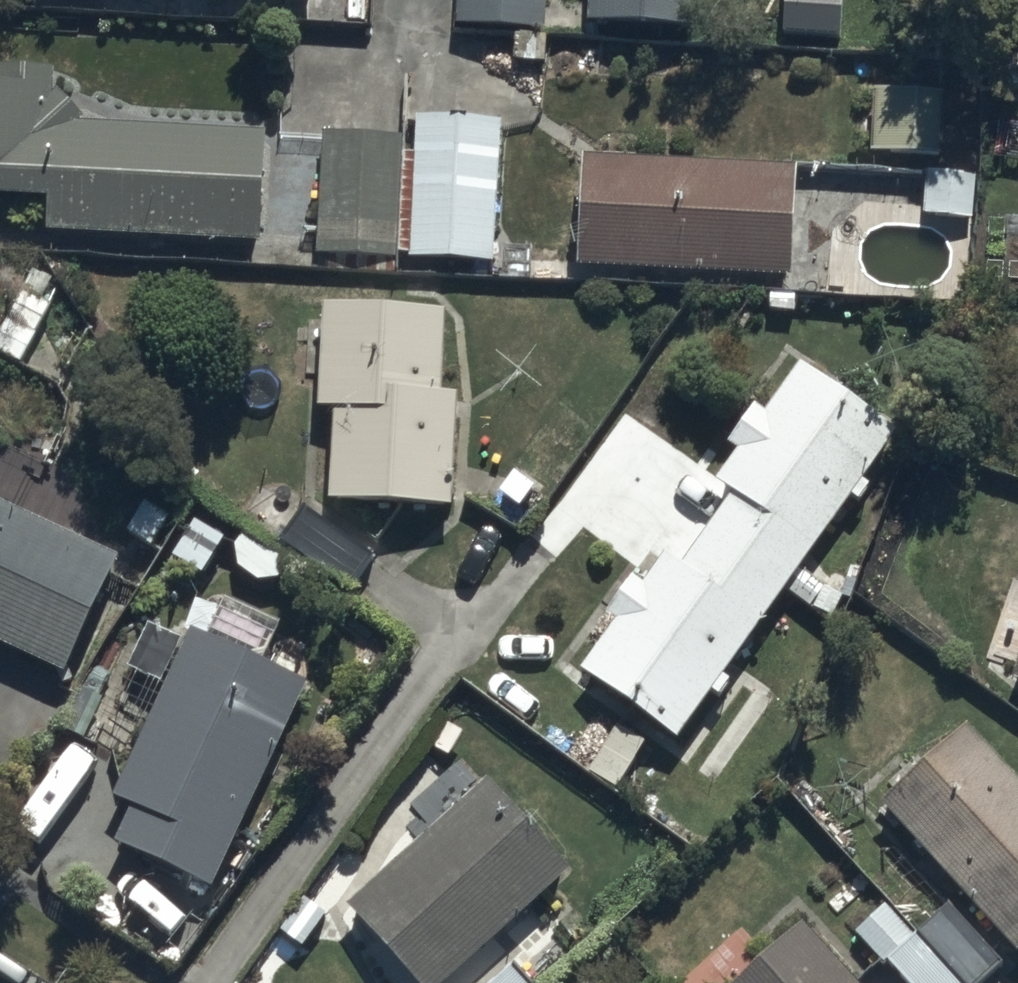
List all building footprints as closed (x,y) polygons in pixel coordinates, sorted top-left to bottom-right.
[(30,0),(315,17),(316,0),(30,0)] [(458,40),(546,42),(547,0),(458,0),(458,40)] [(588,38),(699,39),(699,0),(589,0),(588,38)] [(782,50),(841,50),(841,0),(782,0),(782,50)] [(263,148),(85,137),(54,102),(55,84),(0,82),(0,214),(48,216),(47,247),(259,256),(263,148)] [(872,166),(942,166),(942,100),(872,101),(872,166)] [(501,132),(418,130),(417,166),(406,165),(405,195),(402,195),(401,268),(425,268),(425,275),(497,277),(501,132)] [(401,144),(324,142),(321,266),(398,268),(401,144)] [(791,292),(795,181),(582,173),(578,286),(791,292)] [(0,326),(0,362),(20,373),(50,317),(15,298),(0,326)] [(445,328),(325,322),(321,426),(335,426),(331,515),(452,520),(457,407),(442,407),(445,328)] [(617,632),(585,679),(681,746),(709,705),(719,712),(730,695),(724,690),(849,509),(860,516),(871,501),(861,494),(895,445),(801,380),(767,429),(755,420),(728,459),(737,465),(716,494),(736,508),(685,582),(664,568),(648,591),(635,582),(605,624),(617,632)] [(0,517),(0,655),(64,685),(117,571),(0,517)] [(375,569),(305,517),(277,553),(347,606),(375,569)] [(211,898),(304,696),(191,644),(115,809),(135,818),(118,855),(211,898)] [(879,818),(919,859),(913,864),(952,905),(956,902),(1017,966),(1017,799),(965,744),(879,818)] [(573,881),(487,792),(345,922),(400,982),(466,982),(573,881)] [(949,918),(913,947),(882,914),(852,942),(882,975),(886,971),(898,982),(994,982),(1003,975),(949,918)] [(803,939),(758,982),(843,982),(803,939)]
